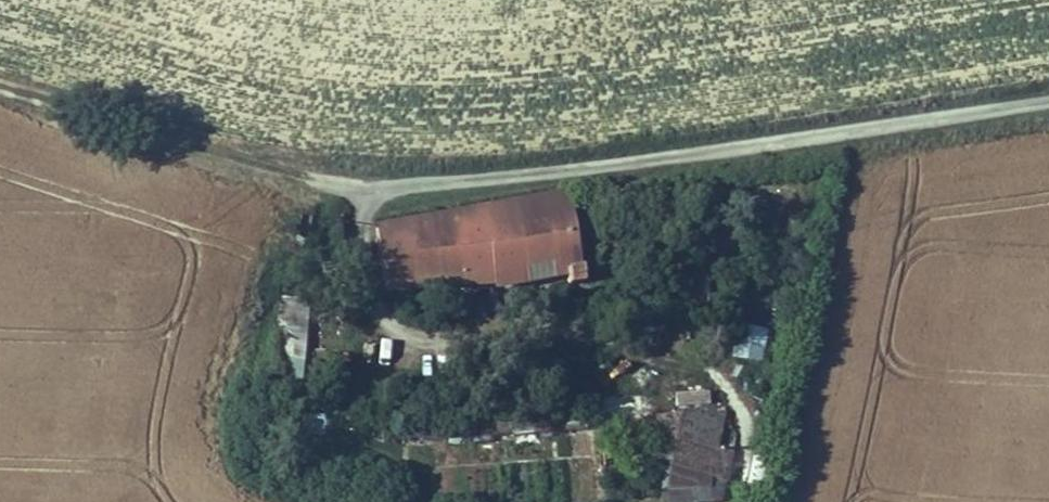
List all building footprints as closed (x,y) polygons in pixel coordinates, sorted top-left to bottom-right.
[(583,283),(567,190),(365,227),(376,286),(487,278),(488,283),(522,281),(519,265),(549,262),(551,279),(562,278),(564,284),(583,283)] [(304,306),(272,306),(272,367),(304,368),(304,306)] [(762,362),(766,326),(737,324),(734,360),(762,362)] [(304,368),(272,367),(272,393),(304,393),(304,368)] [(709,407),(709,393),(673,392),(673,407),(709,407)] [(600,393),(599,415),(638,417),(639,396),(600,393)] [(727,411),(659,416),(664,493),(714,490),(716,479),(734,480),(739,448),(721,446),(727,411)]
